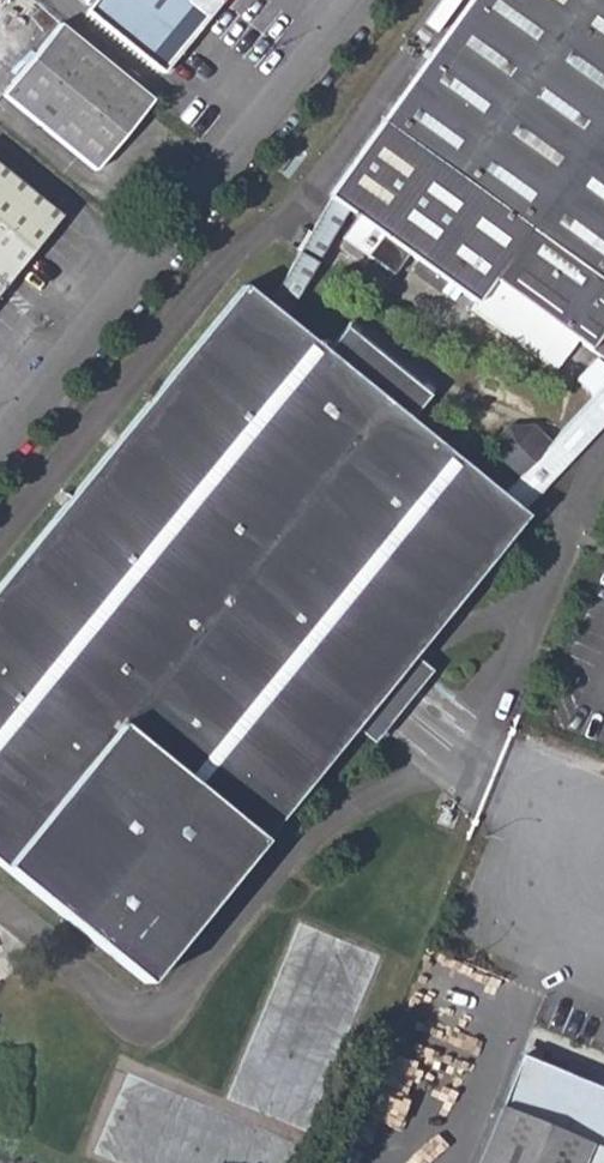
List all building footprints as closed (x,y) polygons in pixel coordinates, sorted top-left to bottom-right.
[(166,72),(224,2),(222,0),(99,0),(90,11),(166,72)] [(333,197),(337,200),(302,245),(324,262),(360,217),(421,260),(447,279),(478,302),(473,314),(558,374),(583,347),(603,364),(603,0),(475,0),(333,197)] [(156,101),(36,6),(0,50),(0,92),(102,171),(156,101)] [(58,217),(0,170),(0,285),(58,217)] [(579,452),(553,432),(496,489),(403,416),(422,386),(336,321),(314,345),(281,317),(324,262),(302,245),(259,298),(237,283),(0,578),(0,862),(147,979),(356,719),(411,650),(524,509),(579,452)] [(416,268),(440,285),(447,279),(421,260),(416,268)] [(592,366),(577,385),(587,397),(553,432),(579,452),(603,427),(603,374),(592,366)] [(356,719),(369,730),(424,660),(411,650),(356,719)] [(525,1057),(481,1162),(603,1162),(603,1089),(525,1057)]
